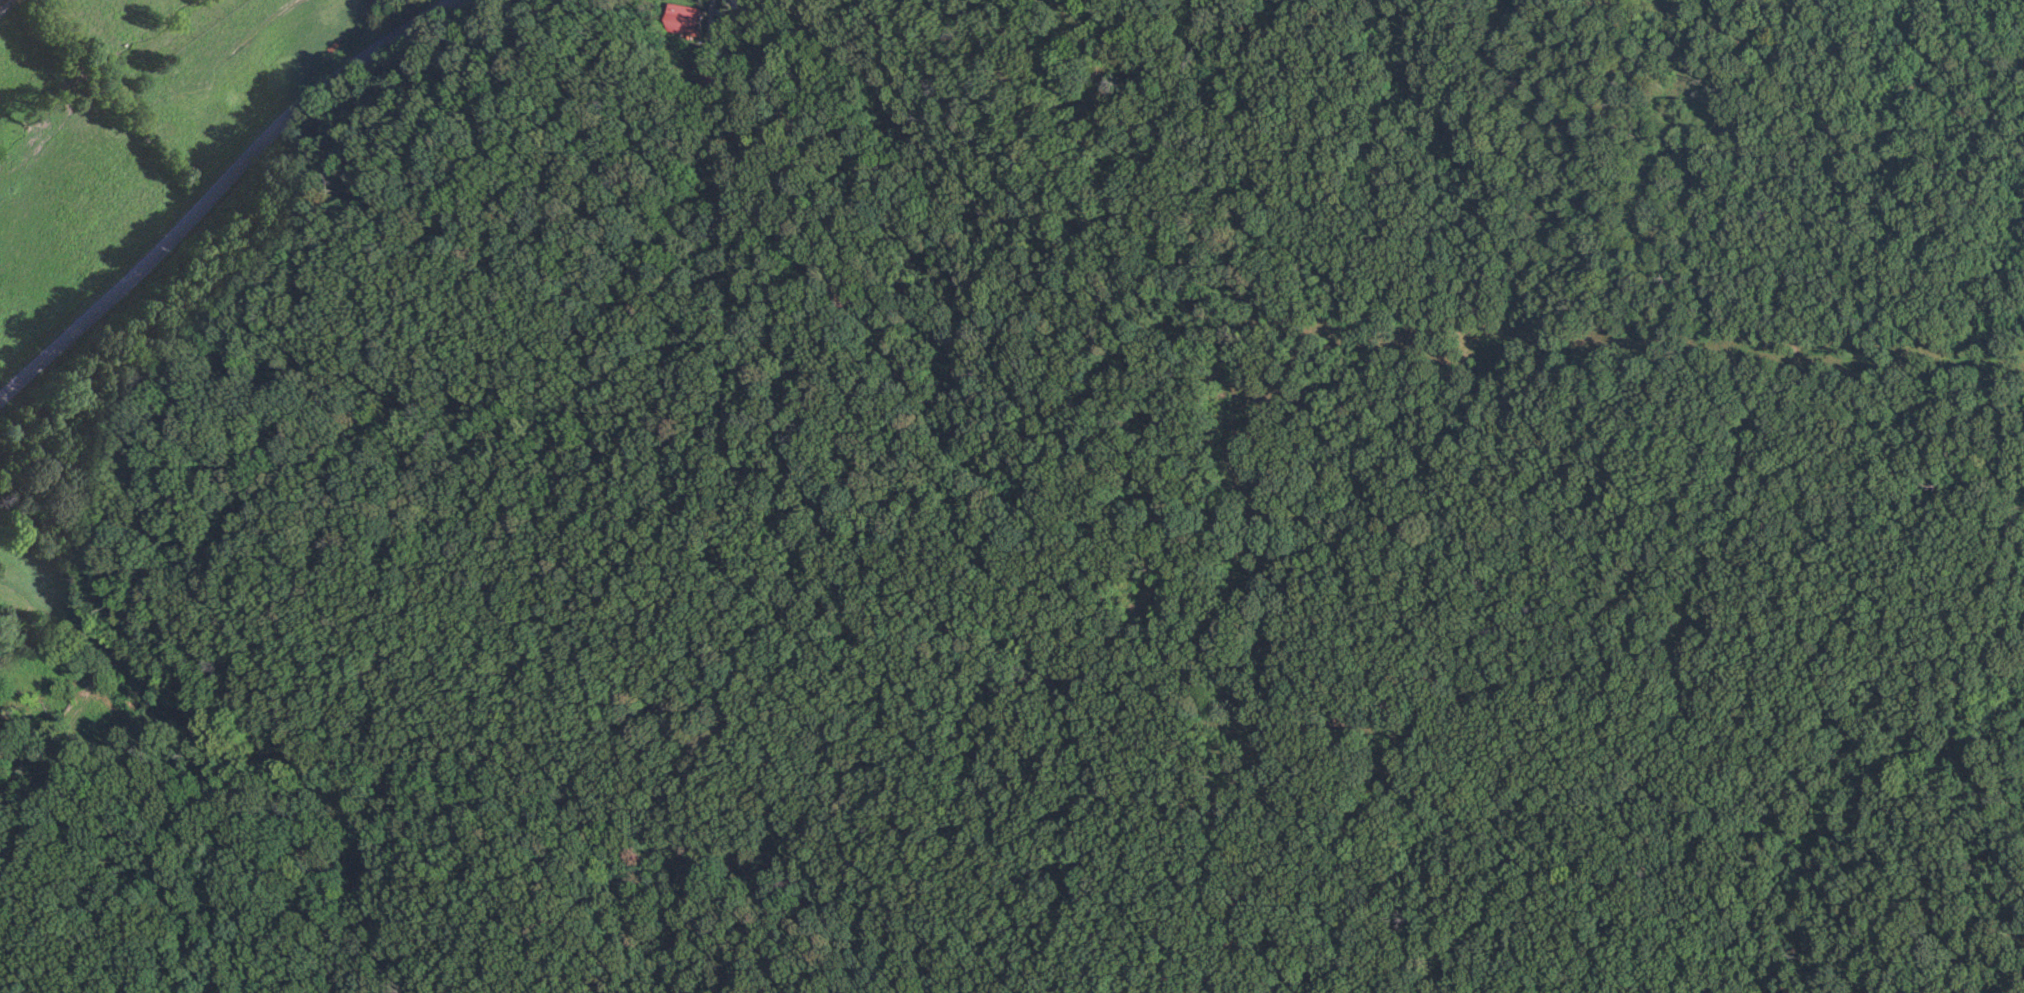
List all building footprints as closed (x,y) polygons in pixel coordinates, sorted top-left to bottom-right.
[(697,9),(665,3),(660,31),(692,37),(697,9)]
